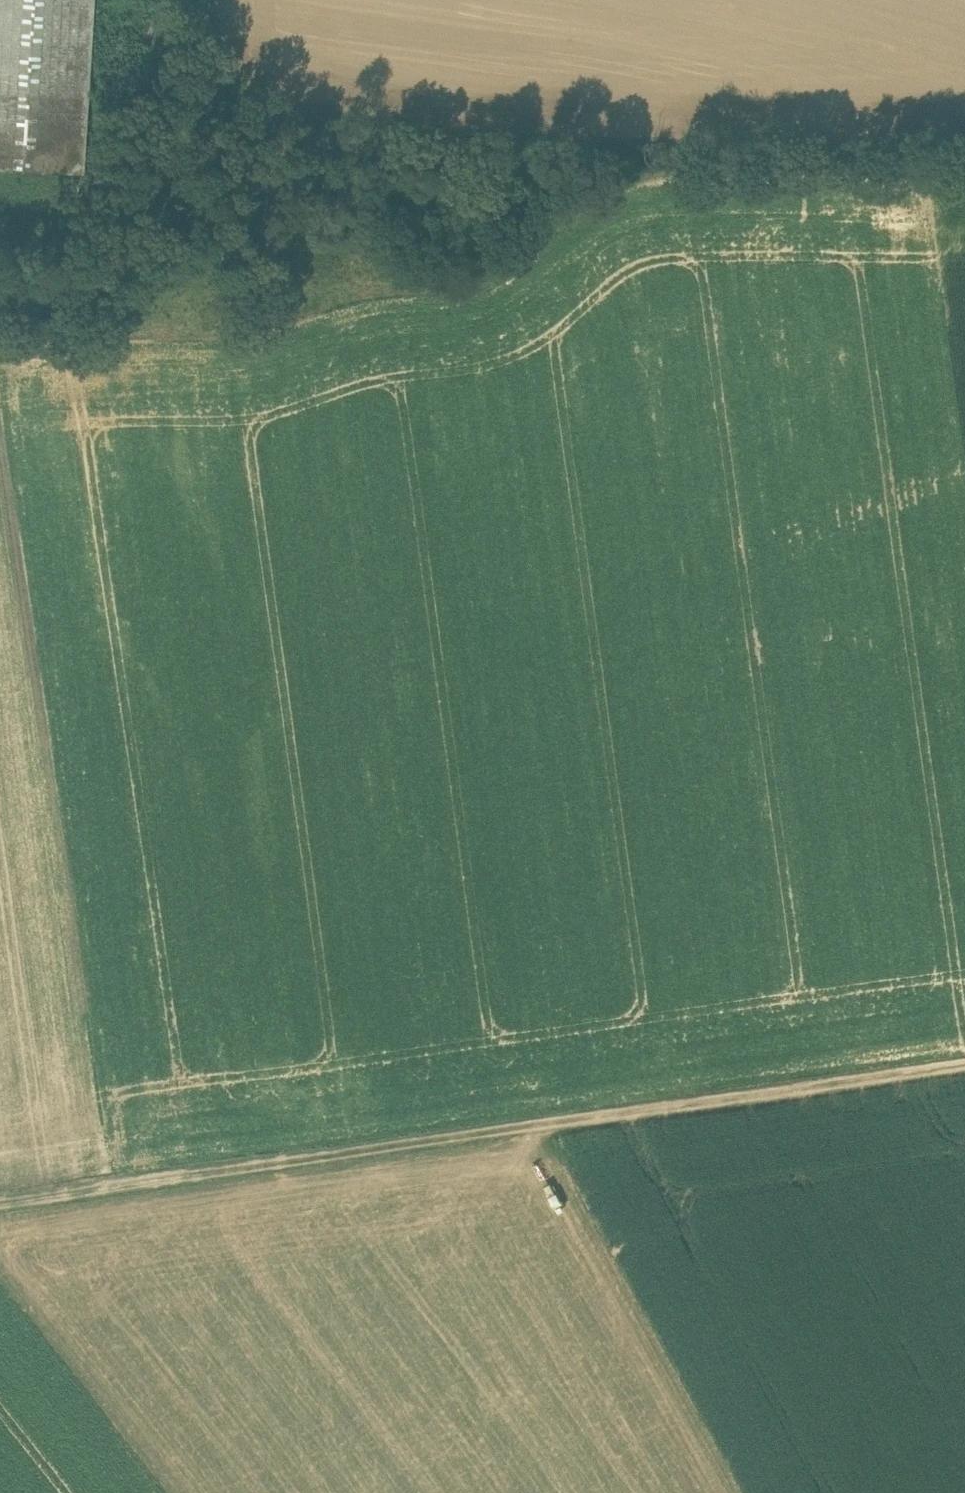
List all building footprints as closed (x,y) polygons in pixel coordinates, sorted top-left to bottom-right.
[(83,169),(93,0),(0,0),(0,163),(83,169)]
